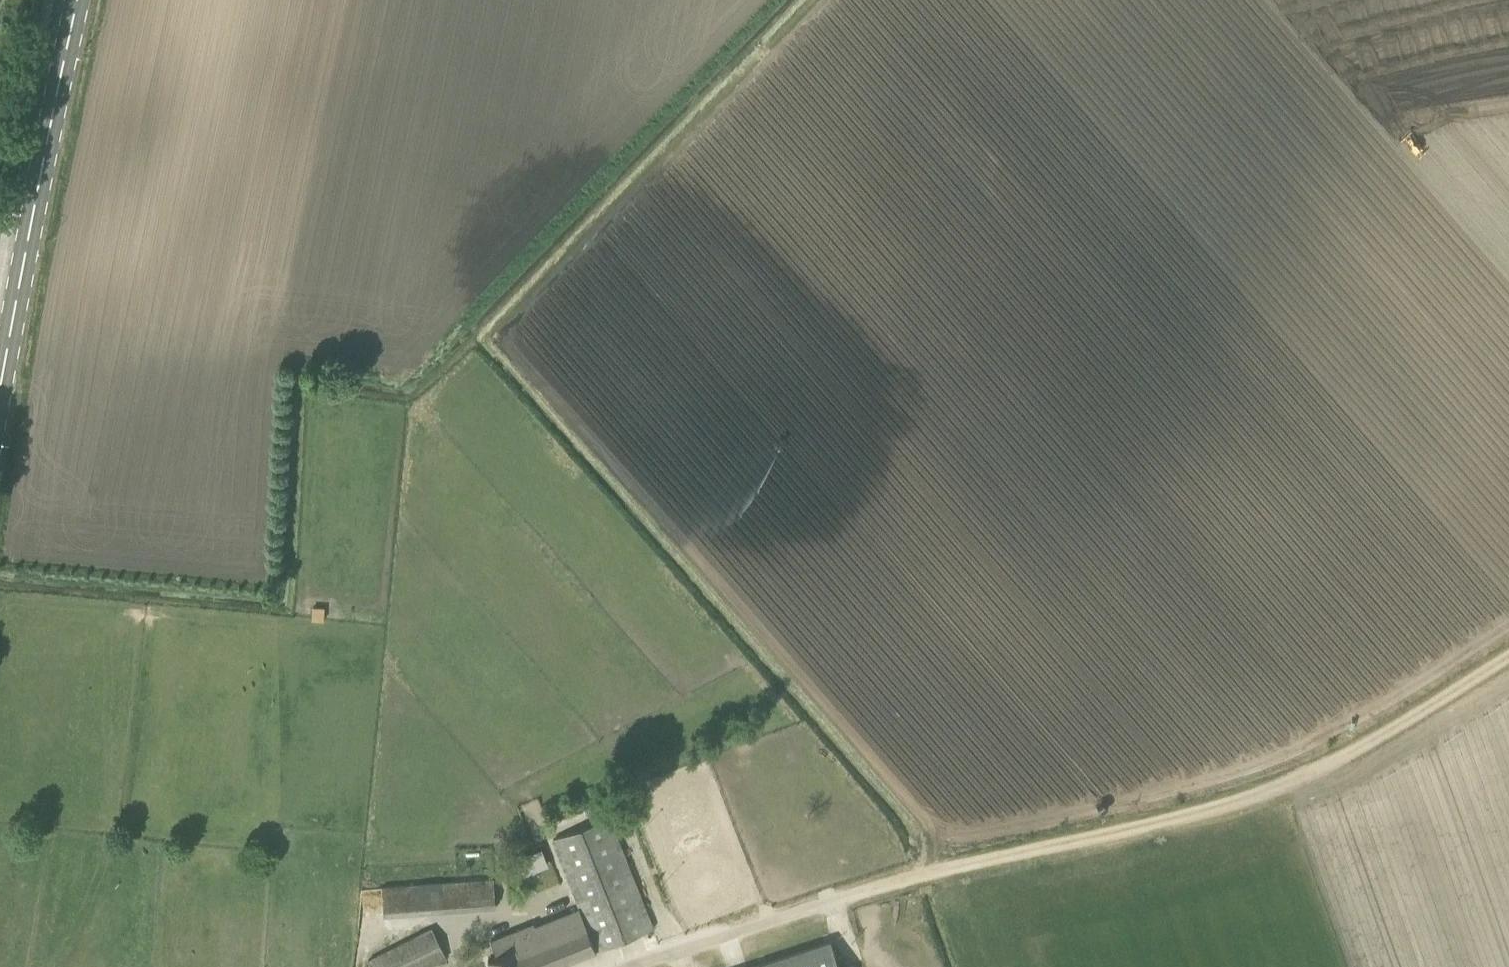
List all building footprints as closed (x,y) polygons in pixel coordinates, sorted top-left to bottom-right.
[(551,840),(578,908),(595,951),(653,928),(609,817),(551,840)] [(521,873),(546,863),(539,845),(514,855),(521,873)] [(495,907),(494,891),(493,878),(429,883),(431,912),(495,907)] [(595,951),(578,908),(536,925),(535,922),(491,940),(497,955),(488,959),(492,966),(554,966),(595,951)] [(368,960),(372,966),(426,966),(447,956),(432,927),(368,960)] [(831,941),(753,966),(840,966),(831,941)]
